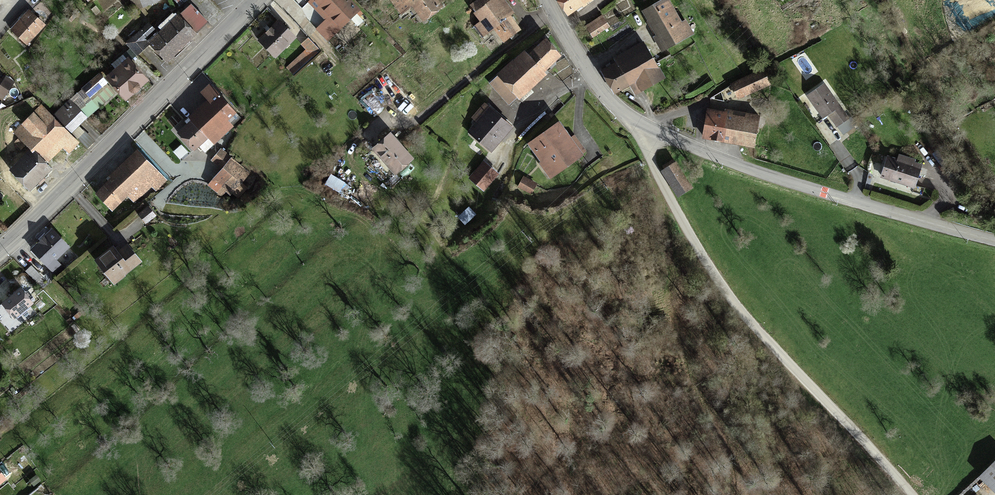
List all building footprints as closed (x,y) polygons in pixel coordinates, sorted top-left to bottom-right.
[(330,18),(314,0),(308,0),(322,14),(328,21),(330,18)] [(349,1),(348,0),(314,0),(330,18),(349,1)] [(413,5),(409,0),(391,0),(402,14),(413,6),(413,5)] [(437,0),(420,0),(413,5),(413,6),(417,11),(414,13),(416,16),(419,14),(424,20),(442,7),(437,0)] [(477,13),(494,0),(479,0),(472,6),(477,13)] [(477,13),(483,21),(491,31),(492,30),(495,27),(511,16),(505,8),(499,0),(494,0),(477,13)] [(568,15),(583,5),(580,0),(558,0),(561,5),(568,15)] [(677,25),(672,15),(663,0),(644,11),(652,25),(658,37),(678,26),(677,25)] [(672,15),(676,13),(669,0),(664,0),(663,0),(672,15)] [(360,12),(349,1),(330,18),(328,21),(318,29),(328,40),(360,12)] [(165,29),(182,48),(190,40),(209,23),(192,5),(181,14),(179,12),(175,15),(174,14),(159,27),(163,31),(165,29)] [(44,26),(30,12),(20,21),(11,30),(27,46),(30,44),(28,42),(44,26)] [(75,17),(71,13),(67,18),(71,22),(75,17)] [(521,30),(511,16),(495,27),(505,41),(506,42),(521,30)] [(595,38),(611,27),(603,16),(587,26),(595,38)] [(276,57),(296,38),(280,21),(270,31),(260,40),(276,57)] [(491,31),(483,21),(476,27),(483,37),(491,31)] [(685,21),(677,25),(678,26),(658,37),(665,50),(693,34),(685,21)] [(148,24),(138,33),(145,40),(155,31),(148,24)] [(495,27),(492,30),(502,43),(505,41),(495,27)] [(167,62),(182,48),(165,29),(163,31),(150,43),(167,62)] [(127,43),(137,55),(148,44),(145,40),(138,33),(127,43)] [(315,56),(321,51),(310,38),(304,43),(309,49),(315,56)] [(548,40),(529,56),(543,72),(562,56),(555,48),(548,40)] [(648,74),(659,68),(647,47),(636,53),(648,74)] [(294,75),(315,56),(309,49),(288,68),(294,75)] [(516,96),(527,86),(543,72),(529,56),(526,52),(499,76),(516,96)] [(617,64),(629,85),(636,81),(648,74),(636,53),(617,64)] [(137,89),(147,80),(130,61),(109,80),(126,99),(137,89)] [(608,82),(614,93),(621,89),(623,93),(627,90),(625,87),(629,85),(617,64),(602,72),(608,82)] [(648,74),(636,81),(642,91),(637,94),(644,106),(672,91),(659,68),(648,74)] [(765,71),(734,85),(739,97),(771,83),(765,71)] [(5,98),(14,82),(4,76),(1,80),(0,79),(0,95),(5,98)] [(516,96),(499,76),(491,82),(509,102),(516,96)] [(90,97),(101,87),(94,80),(83,89),(90,97)] [(825,84),(809,95),(825,118),(830,115),(838,127),(843,123),(849,119),(825,84)] [(204,93),(212,103),(227,120),(236,112),(212,86),(204,93)] [(527,86),(516,96),(522,102),(533,93),(527,86)] [(54,115),(68,129),(82,115),(68,101),(54,115)] [(227,120),(212,103),(208,106),(193,120),(208,138),(218,129),(223,135),(232,127),(227,120)] [(22,141),(49,114),(42,106),(15,133),(18,137),(22,141)] [(500,118),(492,111),(491,112),(485,107),(476,117),(476,120),(480,124),(472,133),(491,151),(512,128),(500,118)] [(722,140),(726,115),(709,112),(705,137),(722,140)] [(59,142),(68,132),(49,114),(22,141),(26,144),(32,151),(33,150),(41,159),(59,142)] [(743,144),(748,118),(726,115),(722,140),(733,142),(743,144)] [(753,119),(748,118),(743,144),(756,146),(758,135),(771,137),(774,119),(754,116),(753,119)] [(208,138),(193,120),(187,126),(178,133),(194,151),(200,146),(208,138)] [(532,144),(539,154),(547,148),(550,152),(568,138),(559,125),(532,144)] [(218,129),(208,138),(214,144),(223,135),(218,129)] [(88,148),(94,141),(84,131),(78,138),(88,148)] [(79,143),(68,132),(59,142),(69,152),(79,143)] [(389,134),(373,149),(394,171),(408,158),(396,145),(398,143),(395,140),(389,134)] [(26,144),(22,141),(18,137),(13,141),(21,149),(26,144)] [(208,138),(200,146),(205,152),(214,144),(208,138)] [(547,148),(539,154),(543,160),(541,162),(553,178),(582,157),(573,145),(568,138),(550,152),(547,148)] [(408,158),(394,171),(396,174),(412,159),(398,143),(396,145),(408,158)] [(223,167),(231,158),(221,149),(213,159),(223,167)] [(51,168),(41,159),(33,150),(32,151),(12,171),(30,189),(40,179),(51,168)] [(150,185),(161,176),(140,154),(113,179),(125,192),(128,195),(133,200),(150,185)] [(924,160),(917,159),(902,156),(891,154),(887,174),(905,177),(921,180),(924,160)] [(248,173),(231,158),(223,167),(223,168),(240,183),(248,173)] [(677,163),(664,170),(680,196),(692,189),(677,163)] [(498,175),(485,164),(471,179),(484,191),(498,175)] [(231,192),(240,183),(223,168),(215,178),(231,192)] [(166,182),(161,176),(150,185),(156,191),(166,182)] [(528,195),(535,187),(524,178),(518,186),(528,195)] [(125,192),(113,179),(105,187),(97,194),(109,206),(125,192)] [(112,209),(128,195),(125,192),(109,206),(112,209)] [(144,225),(154,218),(148,209),(138,217),(144,225)] [(33,249),(48,266),(56,259),(65,251),(67,253),(70,251),(68,249),(69,248),(53,231),(43,240),(33,249)] [(117,276),(118,278),(137,264),(126,248),(118,253),(115,256),(112,251),(111,250),(95,262),(109,282),(117,276)] [(56,259),(48,266),(55,274),(63,267),(56,259)] [(27,273),(37,283),(42,277),(32,267),(27,273)] [(120,280),(118,278),(117,276),(109,282),(112,286),(120,280)] [(33,303),(21,290),(10,299),(3,305),(15,319),(33,303)] [(983,476),(994,488),(994,463),(983,476)]
